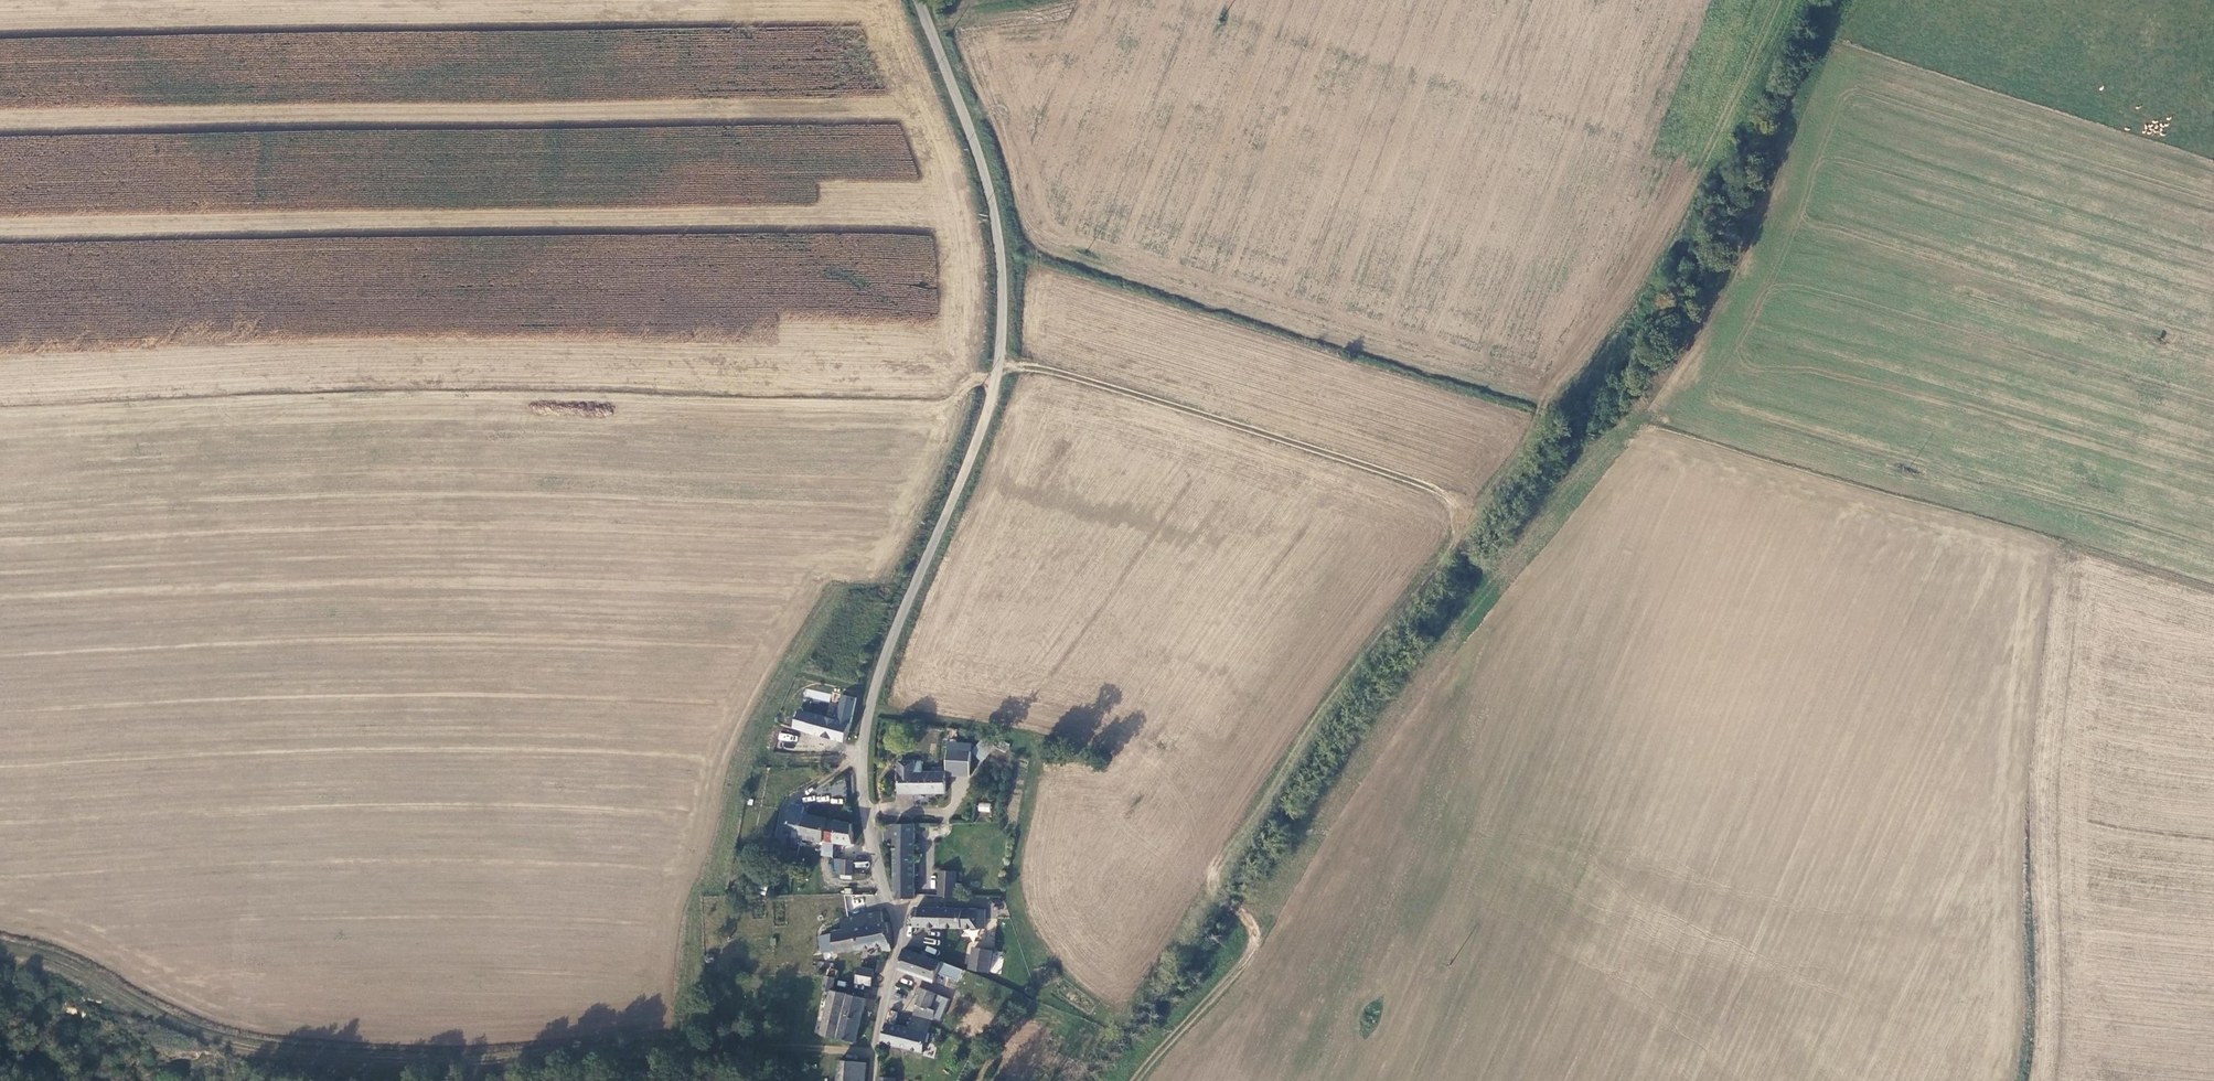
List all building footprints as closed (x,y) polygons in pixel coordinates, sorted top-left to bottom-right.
[(824,709),(828,693),(807,688),(802,709),(816,712),(817,708),(824,709)] [(845,744),(851,724),(856,698),(841,695),(835,720),(810,713),(805,732),(845,744)] [(792,729),(805,732),(810,713),(797,710),(792,729)] [(779,732),(778,739),(795,743),(797,736),(779,732)] [(945,793),(944,772),(921,772),(921,761),(898,761),(899,792),(945,793)] [(990,812),(991,803),(978,802),(977,811),(990,812)] [(788,834),(803,836),(807,816),(804,815),(805,806),(793,805),(788,834)] [(803,836),(836,842),(839,821),(807,816),(803,836)] [(854,844),(855,827),(854,823),(839,821),(836,842),(854,844)] [(894,823),(895,898),(915,897),(914,822),(894,823)] [(843,859),(843,870),(855,872),(854,859),(843,859)] [(806,860),(798,860),(796,869),(807,869),(806,860)] [(955,870),(939,870),(938,896),(954,895),(955,870)] [(757,877),(754,890),(768,894),(771,880),(757,877)] [(871,888),(871,886),(870,882),(867,881),(864,882),(862,884),(862,887),(863,890),(866,891),(869,890),(871,888)] [(915,926),(984,928),(982,908),(915,908),(915,926)] [(886,950),(894,949),(890,921),(886,921),(885,911),(843,917),(844,928),(835,930),(835,932),(838,948),(838,951),(885,945),(886,950)] [(835,932),(822,933),(825,950),(838,948),(835,932)] [(974,947),(971,967),(990,972),(992,949),(974,947)] [(940,967),(942,959),(904,949),(899,969),(936,980),(940,967)] [(952,970),(954,962),(942,959),(940,967),(952,970)] [(832,967),(831,975),(839,976),(840,968),(832,967)] [(862,969),(860,981),(875,984),(877,972),(862,969)] [(826,989),(833,990),(836,991),(839,976),(831,975),(828,974),(826,989)] [(1024,989),(1025,992),(1026,993),(1029,994),(1032,993),(1034,991),(1033,988),(1032,985),(1028,985),(1026,986),(1024,989)] [(932,1008),(934,994),(916,986),(914,992),(918,994),(914,1013),(933,1018),(936,1010),(932,1008)] [(833,990),(823,1034),(860,1042),(870,997),(836,991),(833,990)] [(898,1012),(890,1010),(886,1023),(895,1025),(898,1012)] [(923,1052),(931,1022),(913,1017),(910,1028),(895,1025),(886,1023),(882,1042),(923,1052)] [(860,1060),(843,1059),(841,1080),(858,1080),(860,1060)] [(858,1080),(867,1080),(869,1061),(860,1060),(858,1080)]
